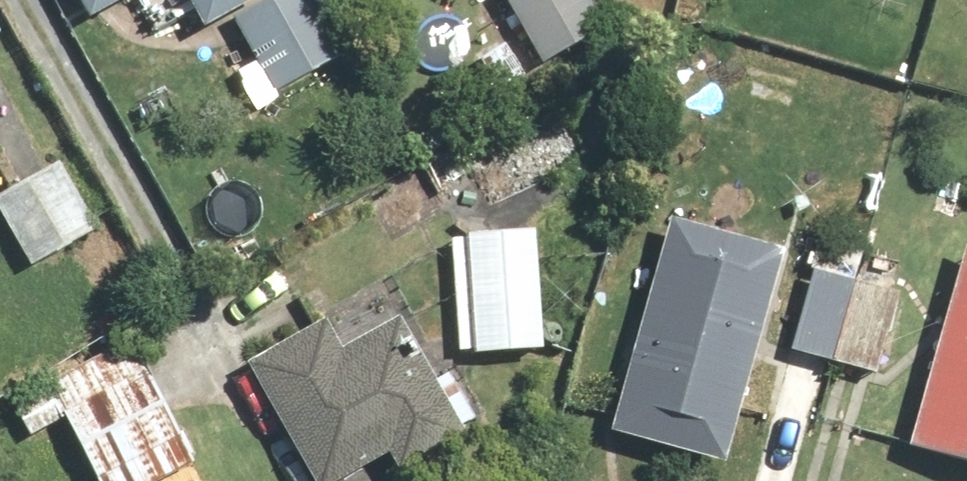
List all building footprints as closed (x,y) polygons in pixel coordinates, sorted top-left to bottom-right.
[(81,26),(125,0),(66,0),(81,26)] [(299,0),(175,0),(195,33),(221,17),(266,93),(331,55),(299,0)] [(577,0),(493,0),(531,68),(595,32),(577,0)] [(0,189),(0,226),(27,271),(95,231),(52,158),(0,189)] [(772,251),(660,219),(599,434),(710,466),(772,251)] [(531,235),(444,240),(451,361),(538,356),(531,235)] [(957,251),(898,450),(966,470),(966,254),(957,251)] [(823,366),(847,281),(803,268),(779,353),(823,366)] [(847,281),(823,366),(870,379),(894,294),(847,281)] [(238,371),(301,480),(342,480),(443,424),(371,296),(238,371)] [(91,480),(155,480),(188,465),(128,344),(6,405),(24,441),(62,423),(91,480)]
